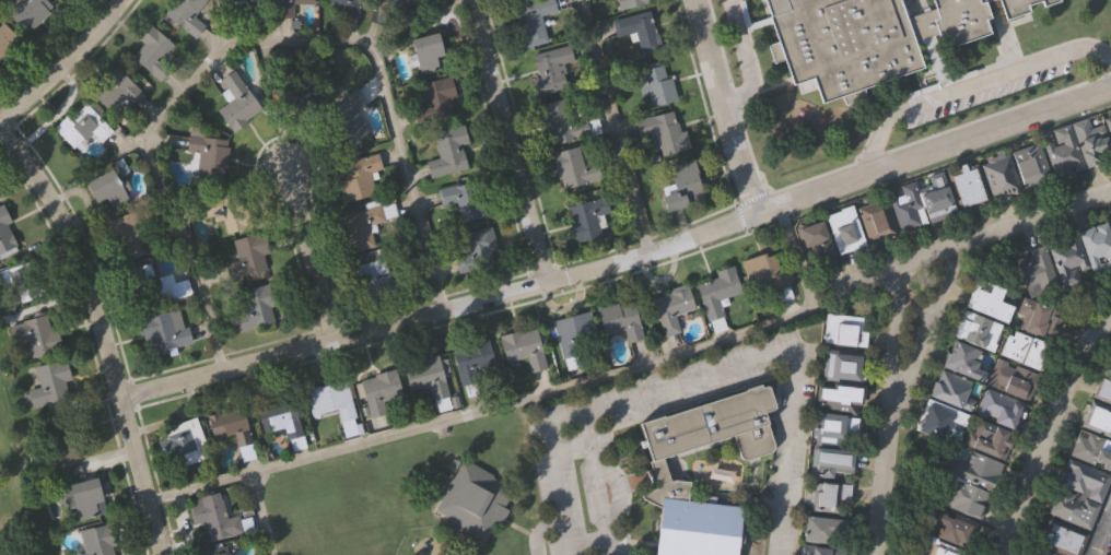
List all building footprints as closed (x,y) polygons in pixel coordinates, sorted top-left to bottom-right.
[(54,10),(0,58),(0,16),(18,0),(45,0),(54,10)] [(164,16),(177,0),(204,0),(206,1),(194,17),(204,26),(194,39),(164,16)] [(218,12),(218,0),(259,0),(259,12),(218,12)] [(273,19),(273,0),(313,0),(313,5),(292,5),(292,19),(273,19)] [(320,3),(320,0),(359,0),(359,17),(342,17),(342,3),(320,3)] [(366,20),(374,0),(420,0),(411,22),(393,14),(387,27),(366,20)] [(513,5),(539,0),(565,0),(568,10),(540,16),(546,45),(523,49),(513,5)] [(619,12),(616,0),(644,0),(645,4),(619,12)] [(747,32),(749,31),(751,29),(750,27),(772,21),(770,15),(765,16),(750,21),(745,0),(738,0),(747,32)] [(935,9),(932,0),(992,0),(986,2),(991,15),(986,17),(991,27),(991,31),(949,45),(945,32),(934,36),(927,38),(922,39),(919,40),(916,43),(924,66),(863,87),(866,96),(845,104),(842,94),(822,101),(814,75),(794,82),(793,79),(791,75),(784,59),(774,62),(768,44),(777,40),(773,24),(772,21),(770,15),(769,14),(770,13),(766,0),(900,0),(907,19),(935,9)] [(1006,19),(998,0),(1038,0),(1028,3),(1030,10),(1029,10),(1020,13),(1006,19)] [(616,38),(612,22),(648,12),(659,51),(640,56),(634,33),(616,38)] [(142,45),(138,40),(149,27),(182,52),(160,81),(131,59),(142,45)] [(434,58),(438,71),(419,76),(408,42),(435,33),(442,56),(434,58)] [(896,96),(897,102),(939,86),(946,81),(947,84),(978,73),(975,70),(975,69),(950,78),(949,75),(948,75),(934,36),(927,38),(922,39),(937,80),(936,80),(937,82),(919,88),(896,96)] [(568,90),(535,96),(531,79),(535,78),(530,55),(569,47),(573,67),(563,69),(568,90)] [(650,107),(646,92),(632,95),(628,73),(667,64),(675,102),(650,107)] [(118,121),(89,94),(115,68),(143,95),(118,121)] [(233,71),(260,113),(231,132),(215,111),(232,99),(220,81),(233,71)] [(455,99),(447,102),(449,113),(428,118),(419,85),(449,78),(455,99)] [(353,144),(326,111),(352,90),(364,104),(354,111),(370,131),(353,144)] [(568,98),(572,117),(583,114),(588,137),(549,146),(539,105),(568,98)] [(74,152),(54,130),(80,104),(101,126),(74,152)] [(687,152),(659,158),(648,117),(677,110),(687,152)] [(1103,125),(1110,147),(1110,150),(1099,154),(1102,164),(1076,173),(1074,165),(1069,167),(1072,174),(1055,179),(1044,145),(1052,142),(1054,147),(1059,145),(1053,130),(1087,118),(1090,129),(1103,125)] [(432,133),(463,126),(467,144),(460,145),(466,170),(429,179),(424,163),(437,160),(432,133)] [(229,142),(220,185),(196,180),(200,156),(185,154),(189,134),(229,142)] [(1013,150),(1040,140),(1053,177),(1026,187),(1013,150)] [(550,154),(577,149),(583,167),(596,164),(600,181),(559,191),(550,154)] [(983,162),(1009,153),(1022,189),(996,198),(983,162)] [(346,203),(336,165),(377,154),(383,175),(369,178),(373,197),(346,203)] [(957,163),(970,158),(971,162),(979,160),(992,199),(961,210),(948,173),(959,168),(957,163)] [(693,160),(703,203),(665,212),(660,189),(673,186),(667,166),(693,160)] [(94,205),(83,184),(110,169),(128,203),(112,212),(105,200),(94,205)] [(921,187),(933,184),(929,175),(943,169),(957,209),(951,211),(952,213),(946,215),(946,216),(933,221),(921,187)] [(920,191),(916,192),(926,221),(900,231),(888,198),(902,192),(899,184),(915,178),(920,191)] [(484,217),(458,224),(454,208),(442,210),(437,189),(476,180),(484,217)] [(202,208),(236,193),(249,226),(224,236),(220,225),(211,228),(202,208)] [(856,205),(886,196),(898,232),(869,243),(856,205)] [(573,245),(566,206),(606,199),(609,214),(596,216),(600,239),(573,245)] [(853,202),(867,243),(841,252),(828,213),(842,208),(842,206),(853,202)] [(17,250),(0,259),(0,205),(1,204),(9,222),(5,224),(17,250)] [(373,249),(349,253),(341,215),(393,205),(396,220),(367,225),(373,249)] [(144,257),(118,262),(109,221),(136,215),(144,257)] [(807,264),(800,246),(803,245),(796,225),(821,217),(825,228),(827,227),(837,255),(807,264)] [(1108,220),(1110,230),(1110,269),(1106,271),(1104,267),(1092,271),(1079,229),(1095,224),(1096,229),(1098,228),(1096,224),(1108,220)] [(490,228),(500,264),(458,275),(454,259),(467,256),(463,235),(490,228)] [(1089,264),(1084,267),(1087,278),(1064,285),(1049,239),(1078,229),(1089,264)] [(232,238),(257,232),(267,270),(229,280),(224,263),(237,260),(232,238)] [(1057,286),(1031,295),(1028,285),(1024,286),(1015,258),(1024,255),(1025,259),(1029,258),(1028,253),(1031,252),(1029,248),(1043,244),(1057,286)] [(772,293),(768,279),(749,285),(742,264),(777,252),(788,288),(772,293)] [(10,308),(0,282),(0,272),(33,260),(46,295),(10,308)] [(406,294),(367,300),(365,286),(355,287),(352,267),(384,260),(386,275),(402,272),(406,294)] [(129,270),(150,264),(154,280),(172,274),(178,299),(140,310),(129,270)] [(740,295),(717,300),(723,319),(706,323),(697,285),(716,280),(714,272),(733,267),(740,295)] [(1006,319),(970,304),(976,286),(989,292),(992,283),(1005,288),(1001,298),(1013,304),(1006,319)] [(235,334),(232,317),(242,315),(239,304),(236,305),(234,294),(266,286),(274,324),(235,334)] [(664,338),(651,298),(686,287),(693,310),(675,317),(679,332),(664,338)] [(1024,296),(1061,310),(1057,317),(1063,319),(1059,330),(1053,328),(1049,339),(1019,327),(1024,315),(1018,312),(1024,296)] [(603,335),(596,309),(633,299),(642,336),(629,340),(625,330),(603,335)] [(994,350),(955,334),(964,308),(1003,322),(995,341),(997,341),(994,350)] [(179,310),(188,345),(153,354),(150,341),(143,343),(138,321),(179,310)] [(598,349),(561,358),(551,322),(588,312),(598,349)] [(825,341),(829,314),(864,318),(862,330),(868,331),(867,346),(825,341)] [(31,359),(26,340),(11,343),(7,327),(50,315),(60,352),(31,359)] [(1001,351),(1009,332),(1013,333),(1016,328),(1046,342),(1042,353),(1049,356),(1042,369),(1001,351)] [(505,364),(499,338),(535,329),(545,369),(529,374),(525,359),(505,364)] [(982,380),(943,364),(948,352),(951,353),(957,340),(981,350),(978,358),(980,359),(976,367),(985,370),(982,380)] [(459,385),(451,350),(487,341),(495,376),(459,385)] [(823,377),(826,361),(823,361),(823,353),(826,353),(827,349),(867,353),(864,381),(823,377)] [(437,356),(447,397),(433,400),(431,390),(408,395),(400,366),(437,356)] [(997,356),(1008,361),(1006,365),(1015,367),(1016,364),(1038,373),(1028,399),(1004,390),(1005,386),(999,383),(998,387),(987,383),(997,356)] [(31,408),(26,390),(39,387),(34,367),(65,358),(70,379),(62,381),(67,398),(31,408)] [(974,400),(970,411),(932,395),(943,368),(973,380),(967,395),(974,400)] [(1102,370),(1110,374),(1110,404),(1091,395),(1102,370)] [(386,415),(367,418),(359,379),(395,371),(401,398),(383,401),(386,415)] [(339,413),(312,421),(304,391),(344,381),(354,421),(342,424),(339,413)] [(739,539),(737,554),(655,554),(662,506),(644,495),(643,492),(644,491),(659,485),(656,479),(652,480),(647,468),(652,467),(650,459),(641,421),(664,413),(665,416),(747,388),(746,387),(761,381),(762,386),(769,383),(776,405),(763,410),(775,444),(775,446),(773,449),(747,458),(745,458),(741,456),(734,432),(663,457),(670,479),(674,477),(691,480),(688,498),(709,500),(710,494),(717,495),(716,500),(726,501),(727,495),(736,497),(736,503),(742,504),(741,519),(747,519),(744,540),(739,539)] [(838,413),(839,411),(821,409),(821,401),(817,401),(819,386),(834,387),(834,381),(866,385),(864,405),(858,405),(857,415),(838,413)] [(995,421),(996,416),(987,413),(986,416),(975,412),(986,387),(1028,403),(1017,429),(995,421)] [(963,425),(962,424),(961,426),(956,423),(952,430),(947,428),(943,439),(914,427),(927,397),(968,414),(963,425)] [(301,436),(286,439),(285,433),(262,438),(256,406),(292,399),(301,436)] [(1091,399),(1110,407),(1110,437),(1080,424),(1091,399)] [(207,418),(244,409),(257,458),(241,462),(234,435),(212,440),(207,418)] [(847,415),(847,417),(859,418),(858,434),(846,433),(845,438),(840,438),(840,445),(817,441),(817,437),(812,436),(815,421),(818,422),(818,412),(847,415)] [(166,458),(156,429),(195,416),(208,456),(176,467),(172,456),(166,458)] [(1009,432),(1006,439),(1013,441),(1009,448),(1008,447),(1004,459),(998,457),(998,458),(971,448),(972,447),(963,444),(969,429),(974,432),(979,420),(1009,432)] [(1087,430),(1110,440),(1110,470),(1101,467),(1103,462),(1095,459),(1092,463),(1068,453),(1077,433),(1085,436),(1087,430)] [(815,447),(855,451),(853,473),(834,471),(833,476),(811,474),(815,447)] [(971,448),(1003,462),(992,489),(964,477),(963,480),(987,489),(982,503),(984,503),(979,516),(942,500),(944,495),(939,493),(955,456),(966,460),(971,448)] [(486,540),(470,531),(466,536),(443,524),(446,518),(444,517),(445,513),(435,508),(441,498),(438,498),(452,474),(453,475),(456,470),(449,467),(455,456),(467,461),(468,459),(495,474),(494,476),(513,486),(510,491),(512,492),(503,506),(508,509),(501,522),(495,520),(486,540)] [(1068,456),(1110,474),(1110,477),(1101,499),(1087,493),(1089,488),(1085,486),(1083,492),(1059,482),(1065,468),(1069,470),(1071,469),(1064,465),(1068,456)] [(95,505),(98,517),(78,522),(68,485),(95,477),(102,503),(95,505)] [(815,480),(852,484),(851,498),(841,497),(840,510),(812,507),(812,504),(809,504),(811,486),(815,486),(815,480)] [(1101,501),(1090,529),(1045,510),(1054,488),(1056,489),(1059,484),(1101,501)] [(208,541),(203,521),(191,524),(187,507),(200,504),(198,497),(218,492),(224,519),(236,516),(241,532),(208,541)] [(935,535),(938,527),(927,522),(936,503),(949,508),(946,516),(952,518),(956,512),(980,522),(973,536),(970,534),(969,538),(974,540),(970,550),(935,535)] [(851,517),(849,532),(835,531),(834,540),(806,536),(808,512),(851,517)] [(1089,531),(1080,554),(1074,554),(1053,547),(1053,546),(1039,541),(1042,532),(1039,530),(1044,519),(1046,521),(1050,515),(1089,531)] [(107,523),(116,554),(79,554),(83,554),(78,530),(107,523)] [(964,552),(963,554),(917,554),(919,552),(925,554),(931,541),(923,538),(925,532),(937,536),(936,540),(964,552)] [(847,545),(847,554),(800,554),(802,541),(847,545)] [(1036,541),(1068,554),(1030,554),(1036,541)] [(224,546),(226,554),(200,554),(199,553),(224,546)]
